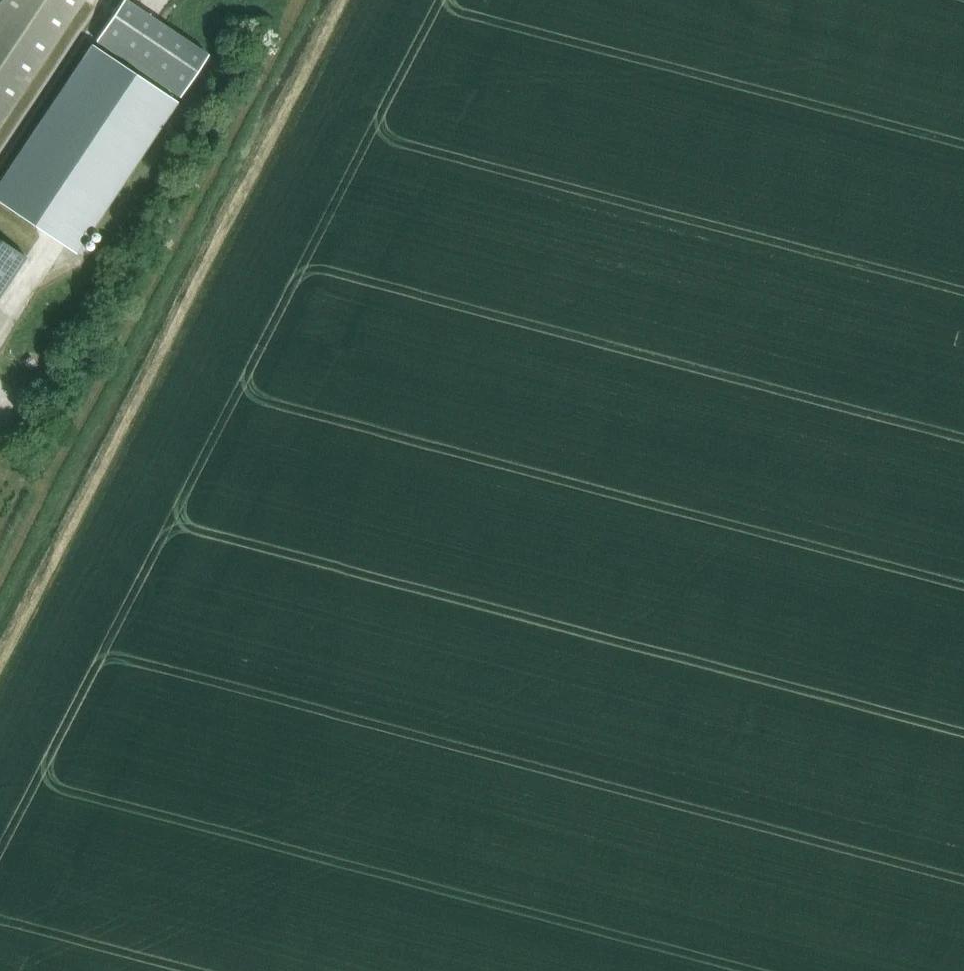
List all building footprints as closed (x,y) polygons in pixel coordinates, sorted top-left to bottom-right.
[(86,0),(7,0),(0,10),(0,129),(86,0)] [(207,56),(127,0),(123,0),(94,41),(177,99),(207,56)] [(115,196),(177,104),(93,48),(0,188),(0,202),(76,253),(115,196)] [(28,257),(0,238),(0,298),(28,257)] [(29,355),(21,362),(29,371),(37,364),(29,355)]
